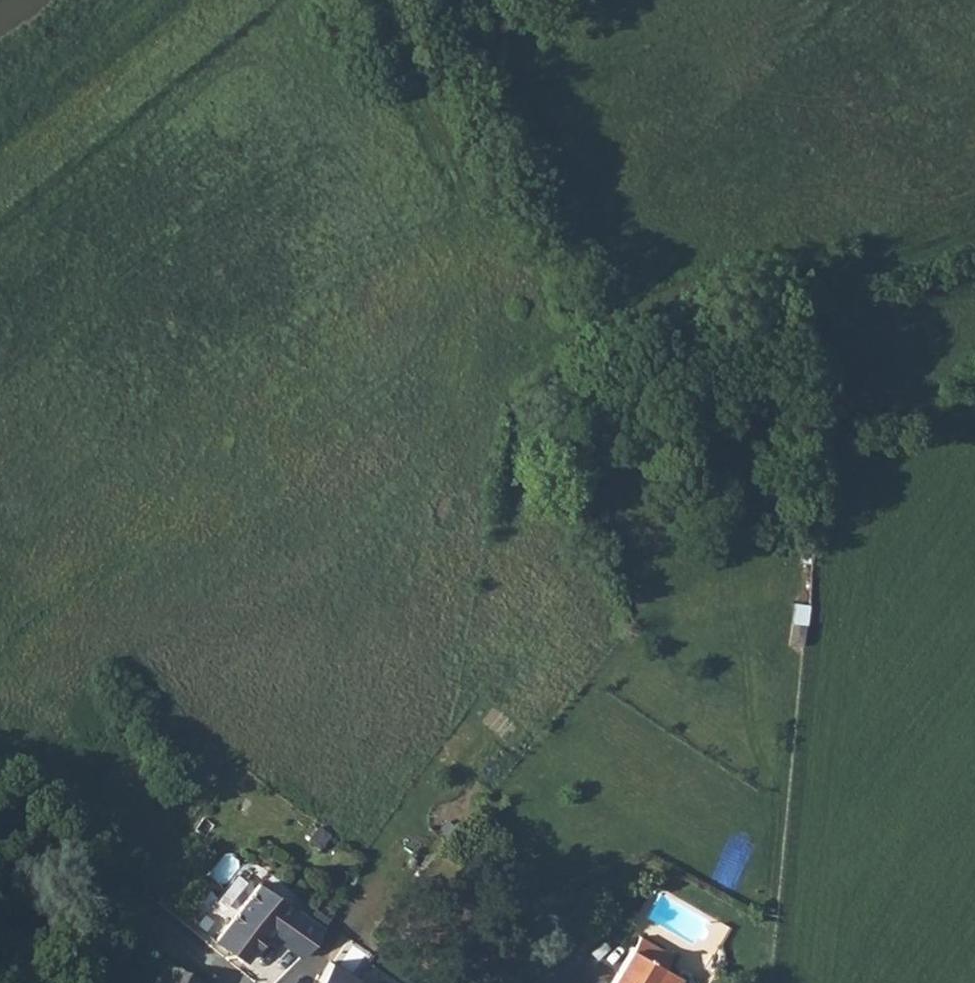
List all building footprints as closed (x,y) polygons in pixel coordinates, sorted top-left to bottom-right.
[(804,644),(805,623),(791,622),(790,643),(804,644)] [(257,881),(213,938),(245,961),(267,930),(301,956),(322,929),(318,926),(289,904),(257,881)] [(560,914),(572,905),(566,896),(553,905),(560,914)] [(640,935),(612,982),(679,982),(682,977),(664,967),(673,953),(640,935)] [(350,976),(328,962),(315,982),(360,982),(350,976)] [(161,966),(154,982),(198,982),(161,966)]
